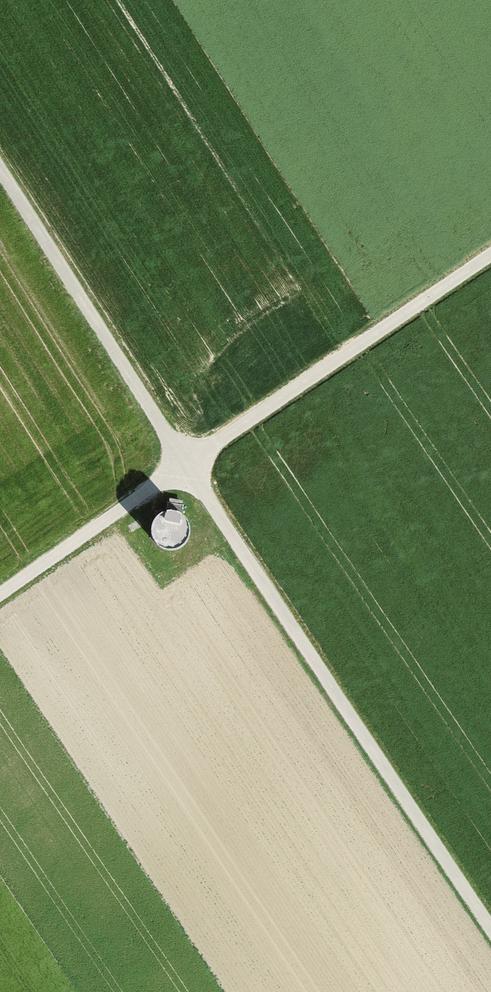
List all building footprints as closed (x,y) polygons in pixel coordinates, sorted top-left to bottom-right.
[(184,507),(146,504),(144,533),(182,536),(184,507)]
